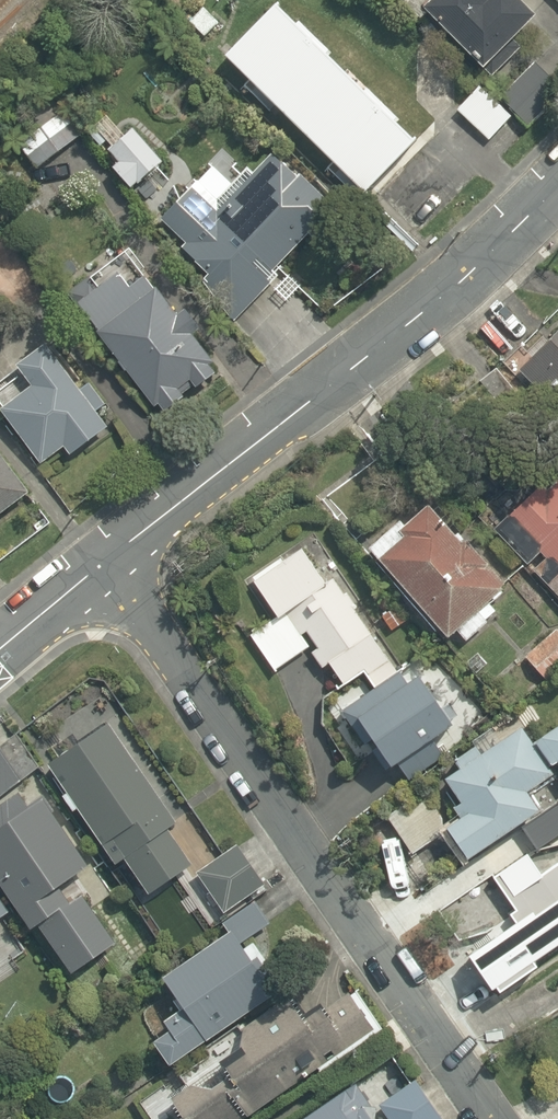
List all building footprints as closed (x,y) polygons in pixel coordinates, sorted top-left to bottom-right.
[(410,5),(478,74),(528,25),(504,0),(415,0),(410,5)] [(277,3),(218,65),(360,203),(420,141),(277,3)] [(555,90),(533,68),(501,100),(523,122),(555,90)] [(507,121),(479,87),(454,107),(482,141),(507,121)] [(86,126),(66,103),(15,148),(35,171),(75,135),(86,126)] [(123,120),(89,151),(126,193),(161,162),(123,120)] [(199,274),(188,285),(233,330),(282,281),(273,272),(336,210),(273,146),(215,204),(195,183),(157,221),(179,244),(174,249),(199,274)] [(126,256),(65,306),(158,419),(219,369),(126,256)] [(516,374),(557,415),(557,332),(516,374)] [(66,460),(106,431),(47,349),(13,373),(27,392),(0,411),(0,420),(36,470),(60,452),(66,460)] [(0,464),(0,517),(25,499),(0,464)] [(537,590),(549,602),(557,611),(557,474),(505,526),(553,575),(537,590)] [(425,495),(368,546),(449,636),(506,585),(425,495)] [(358,680),(367,693),(397,670),(301,543),(246,584),(272,618),(246,637),(273,674),(311,646),(316,652),(307,659),(316,671),(318,673),(323,669),(335,685),(325,693),(329,698),(331,700),(358,680)] [(550,627),(518,656),(543,683),(557,670),(557,636),(550,627)] [(350,735),(357,731),(386,775),(395,769),(404,784),(438,762),(428,747),(450,733),(462,725),(448,703),(435,711),(408,669),(348,709),(338,716),(350,735)] [(191,863),(170,832),(182,824),(110,721),(51,762),(123,865),(131,859),(153,889),(191,863)] [(557,781),(557,724),(531,742),(518,724),(436,781),(450,801),(436,811),(445,823),(428,835),(450,866),(532,808),(522,795),(553,774),(557,781)] [(14,737),(0,748),(0,797),(38,769),(14,737)] [(44,798),(0,829),(0,890),(29,931),(69,902),(59,888),(91,866),(44,798)] [(240,844),(200,871),(229,913),(269,885),(240,844)] [(0,897),(0,922),(12,914),(0,897)] [(81,898),(41,926),(76,976),(116,948),(81,898)] [(208,1041),(278,991),(262,968),(233,927),(162,976),(185,1008),(167,1021),(173,1029),(156,1041),(173,1065),(208,1041)] [(351,996),(314,1022),(305,1008),(229,1062),(238,1075),(208,1096),(195,1078),(169,1096),(186,1118),(247,1118),(375,1030),(351,996)] [(383,1105),(393,1118),(445,1118),(418,1081),(383,1105)] [(355,1085),(306,1118),(379,1118),(355,1085)]
